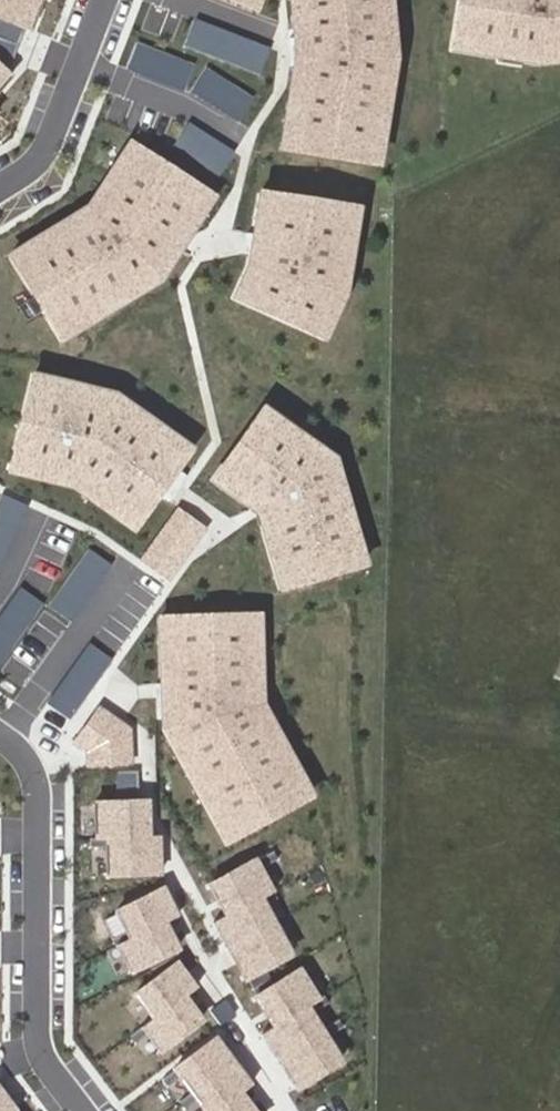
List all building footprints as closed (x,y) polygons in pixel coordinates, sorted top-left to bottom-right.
[(22,73),(15,62),(25,31),(38,36),(49,0),(0,0),(0,98),(22,73)] [(261,11),(265,0),(232,0),(261,11)] [(302,52),(286,143),(388,163),(406,54),(403,0),(298,0),(302,52)] [(459,48),(559,66),(559,0),(467,0),(459,48)] [(227,194),(136,134),(95,204),(13,251),(64,339),(167,285),(227,194)] [(374,201),(266,190),(252,260),(235,296),(339,339),(356,294),(374,201)] [(124,388),(36,368),(11,474),(76,487),(143,532),(205,445),(124,388)] [(346,455),(273,400),(215,484),(260,507),(288,594),(378,568),(346,455)] [(274,702),(269,611),(162,612),(170,733),(229,847),(322,797),(274,702)] [(0,1078),(0,1110),(26,1110),(0,1078)]
